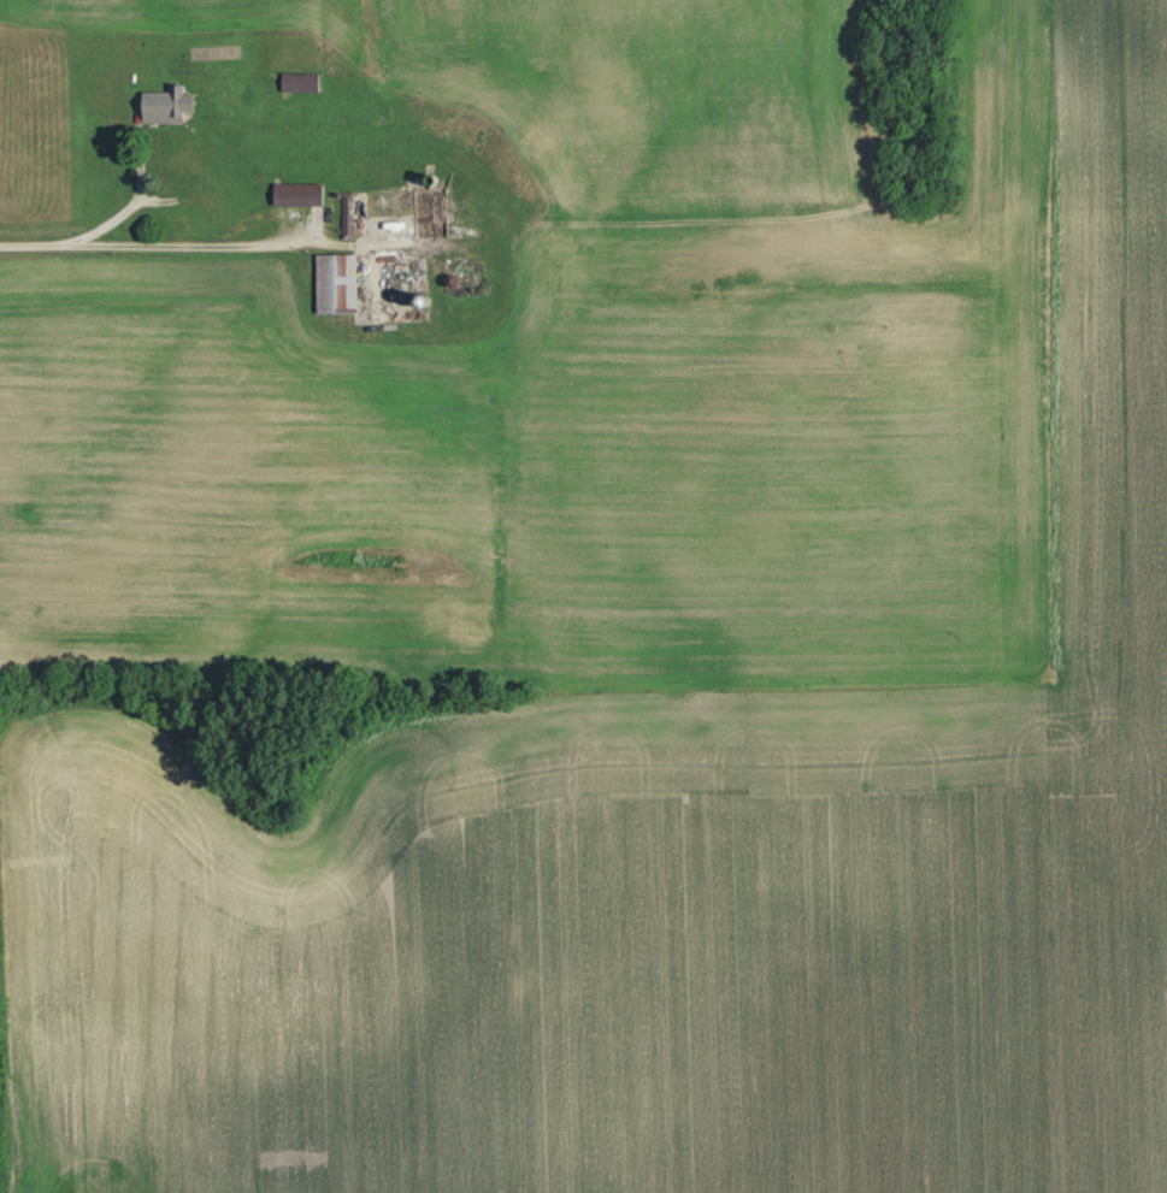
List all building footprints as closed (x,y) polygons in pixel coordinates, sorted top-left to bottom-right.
[(318,92),(318,73),(281,72),(280,91),(318,92)] [(142,123),(183,122),(183,85),(168,85),(168,91),(142,92),(142,123)] [(322,183),(273,184),(273,206),(323,204),(322,183)] [(341,193),(341,238),(351,238),(351,193),(341,193)] [(356,254),(316,254),(317,313),(356,313),(356,254)]
